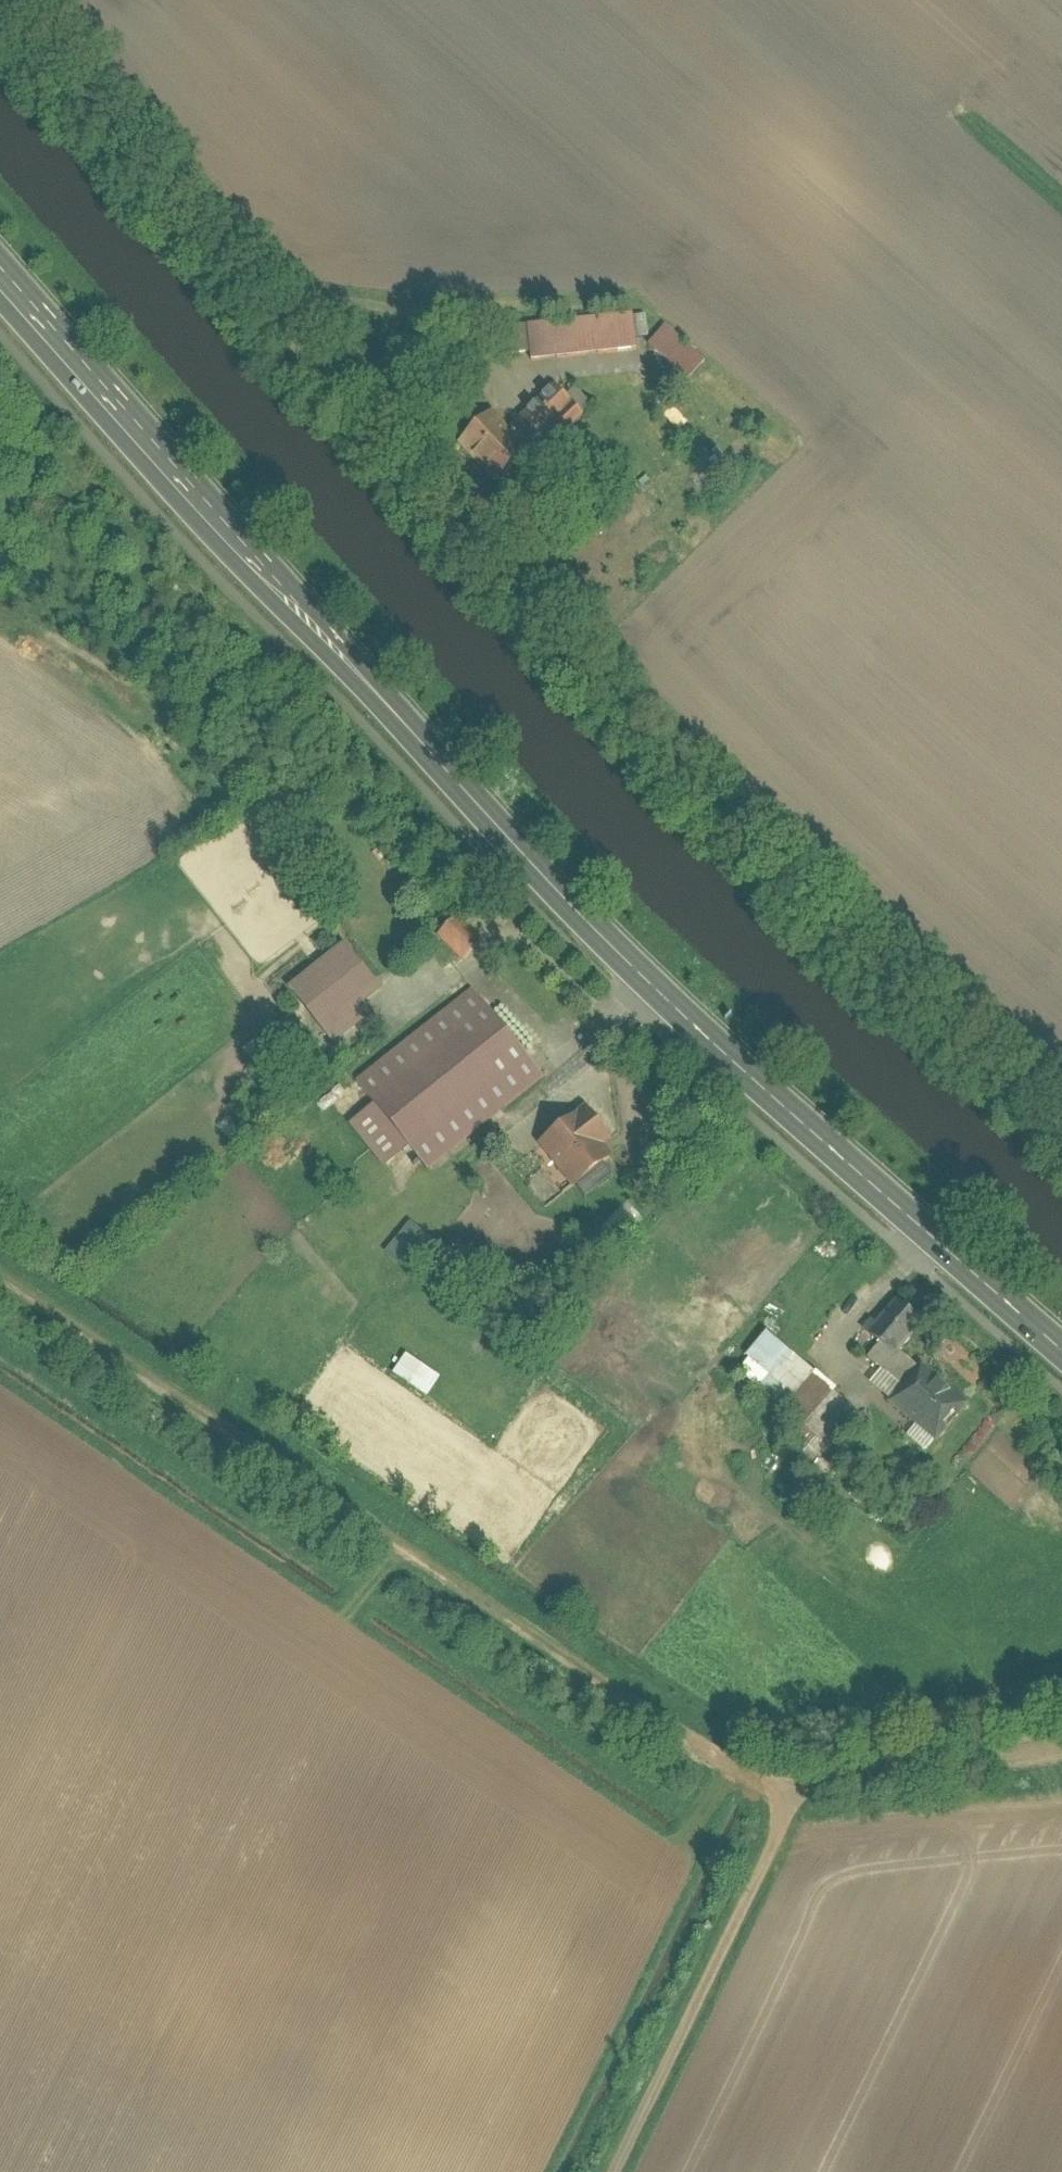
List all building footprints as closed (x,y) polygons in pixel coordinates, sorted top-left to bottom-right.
[(631,318),(527,327),(530,365),(635,356),(631,318)] [(706,362),(664,327),(647,346),(689,382),(706,362)] [(494,412),(456,446),(500,495),(584,420),(553,386),(508,427),(494,412)] [(469,963),(488,943),(461,918),(442,939),(469,963)] [(357,978),(321,932),(267,975),(312,1032),(345,1005),(336,995),(357,978)] [(520,1063),(448,975),(332,1068),(353,1093),(385,1133),(404,1157),(520,1063)] [(593,1128),(559,1090),(509,1135),(554,1185),(591,1151),(580,1140),(593,1128)] [(385,1133),(353,1093),(328,1113),(360,1153),(385,1133)] [(444,1247),(415,1222),(389,1252),(417,1277),(444,1247)] [(766,1331),(733,1371),(804,1428),(837,1387),(766,1331)] [(432,1398),(446,1378),(411,1354),(397,1374),(432,1398)] [(919,1364),(886,1402),(931,1440),(964,1402),(919,1364)]
